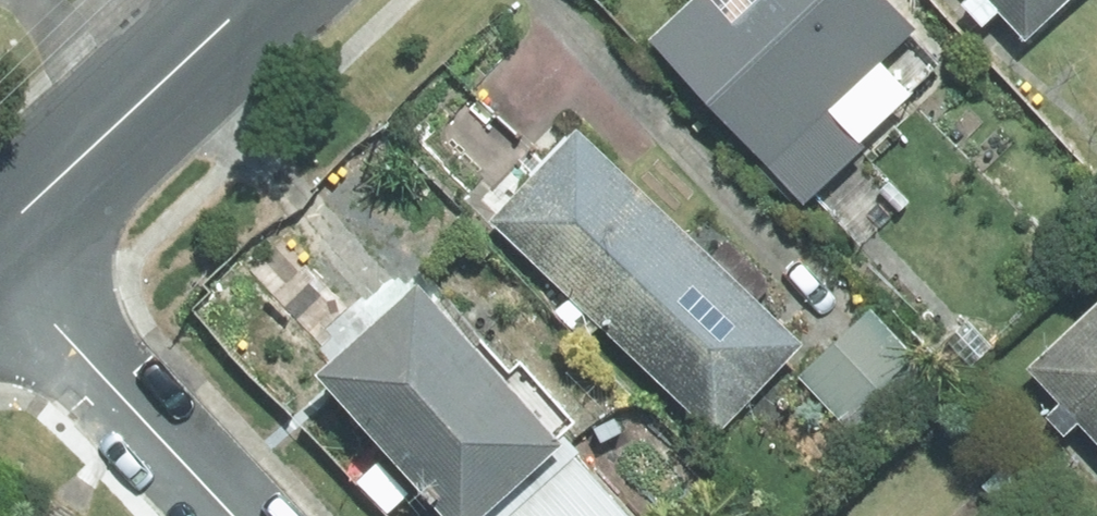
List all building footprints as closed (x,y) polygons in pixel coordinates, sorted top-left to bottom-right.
[(891,0),(689,0),(652,34),(806,202),(925,93),(890,55),(918,29),(891,0)] [(989,24),(1004,9),(1030,37),(1070,0),(967,0),(989,24)] [(577,124),(492,214),(721,431),(807,341),(577,124)] [(322,363),(463,515),(644,515),(420,273),(322,363)] [(1096,434),(1096,303),(1032,363),(1064,397),(1048,412),(1068,435),(1084,420),(1096,434)] [(946,378),(879,304),(797,378),(864,452),(946,378)]
